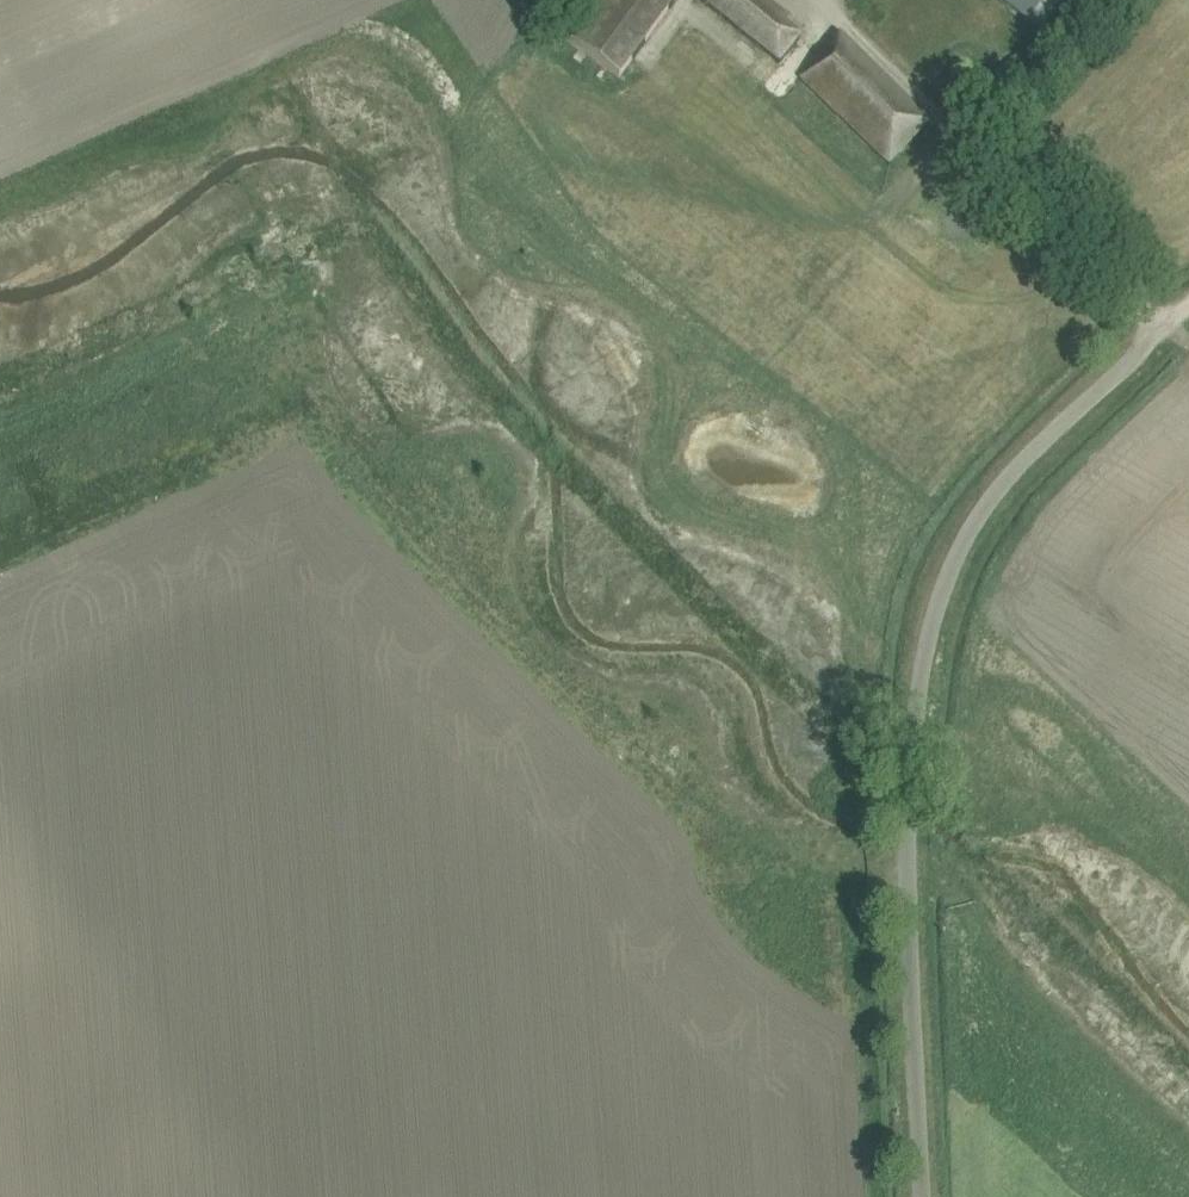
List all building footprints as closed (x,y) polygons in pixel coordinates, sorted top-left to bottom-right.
[(633,60),(677,0),(593,0),(565,39),(620,78),(633,60)] [(780,64),(801,38),(753,0),(701,0),(780,64)] [(1042,32),(1067,0),(1002,0),(1042,32)] [(800,79),(889,165),(913,141),(930,124),(841,35),(825,53),(800,79)]
